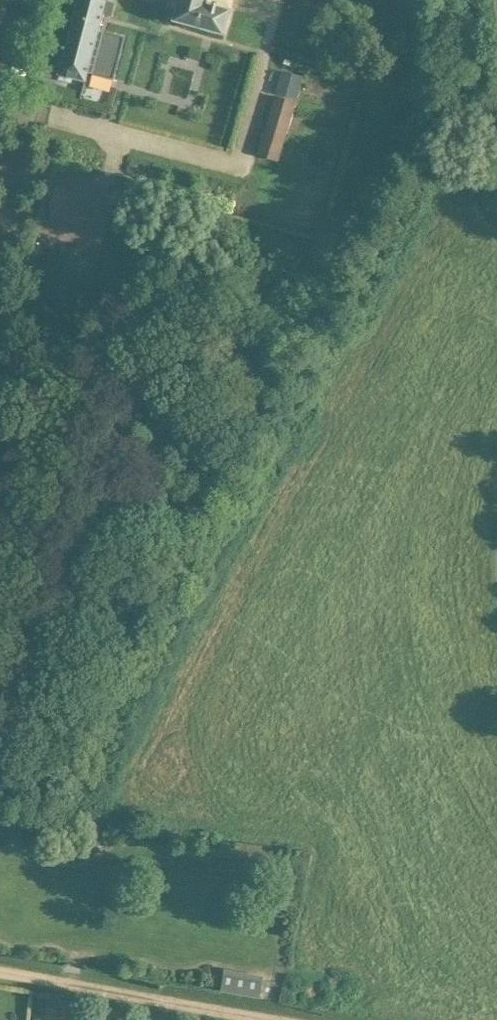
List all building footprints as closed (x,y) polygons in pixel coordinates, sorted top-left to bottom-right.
[(66,45),(55,86),(111,101),(131,28),(110,22),(116,0),(78,0),(66,45)] [(172,21),(222,34),(229,6),(210,0),(177,0),(172,21)] [(240,156),(263,163),(288,80),(264,73),(240,156)] [(228,961),(225,976),(259,983),(262,968),(228,961)]
